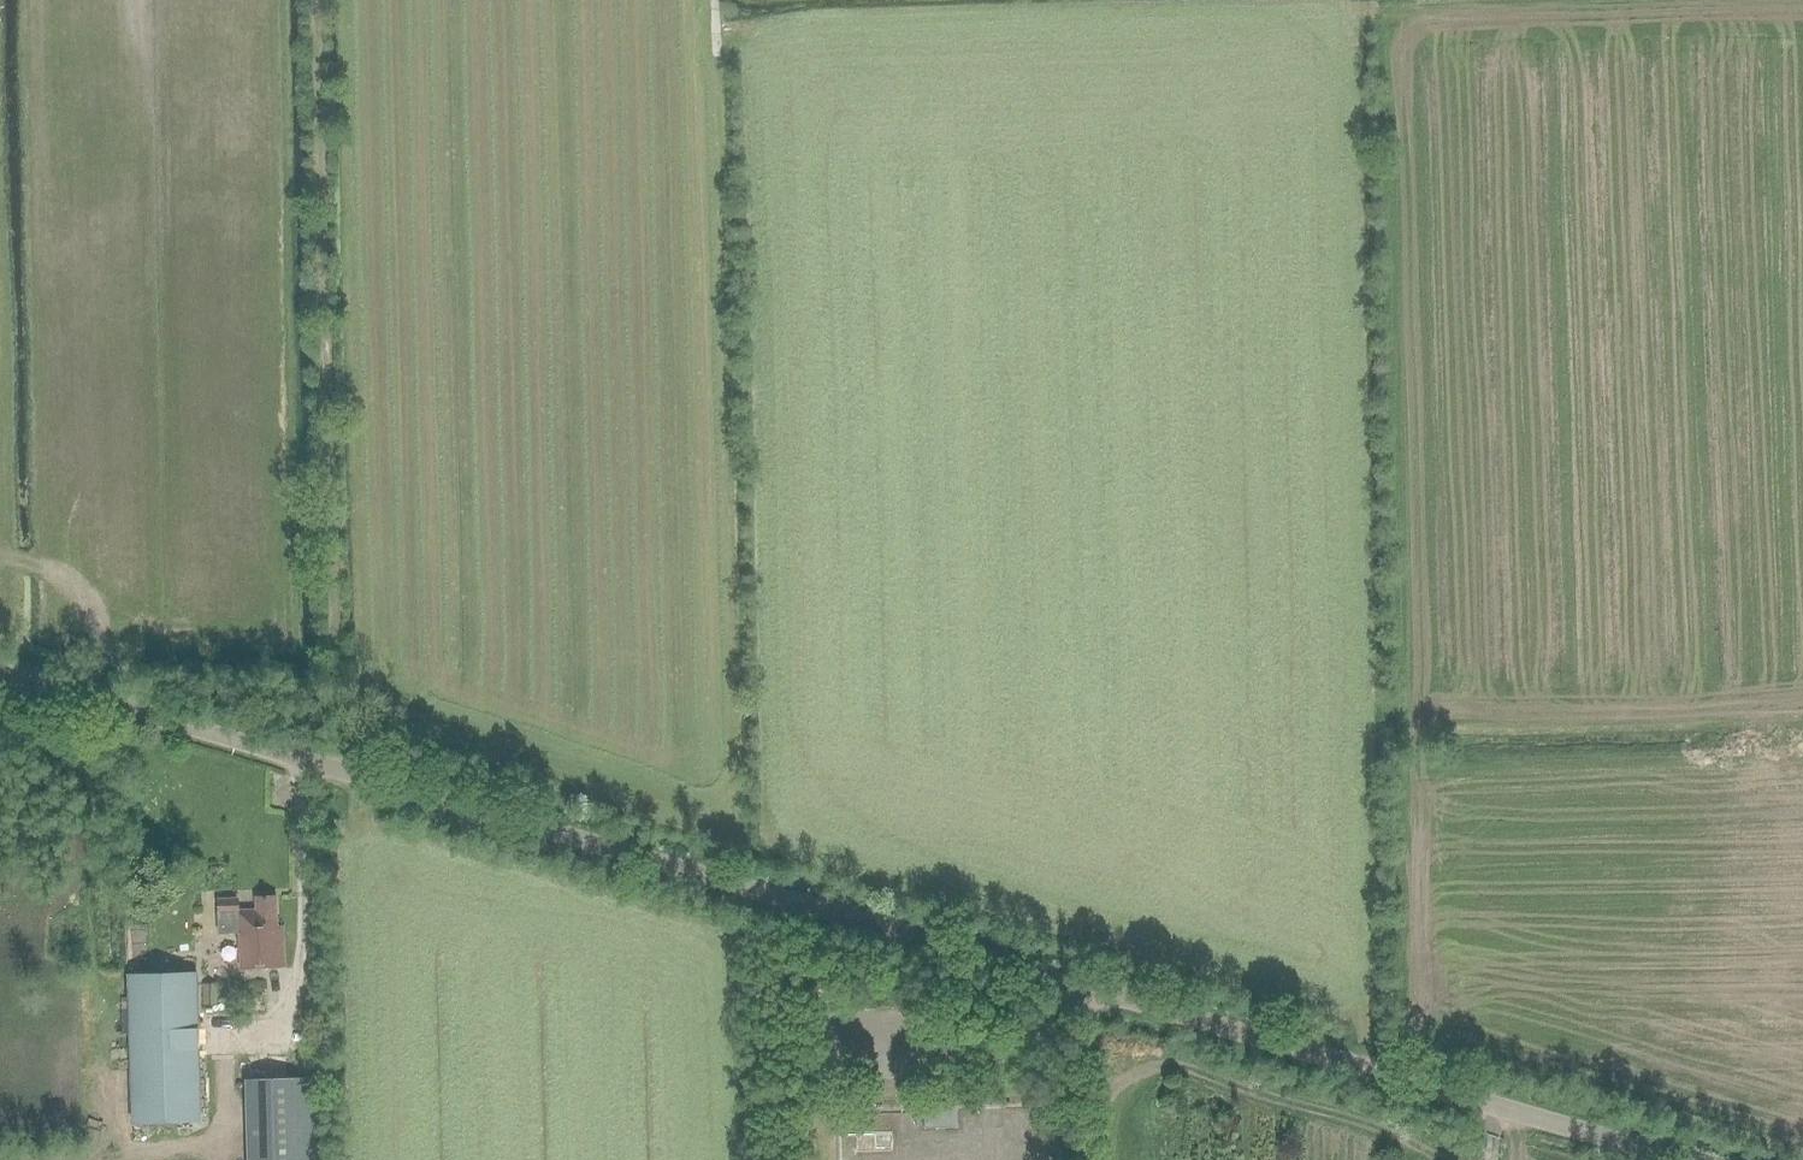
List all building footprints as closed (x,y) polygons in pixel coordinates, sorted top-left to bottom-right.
[(240,933),(241,967),(285,966),(283,924),(278,924),(277,898),(257,899),(257,909),(237,910),(236,898),(217,898),(218,934),(240,933)] [(197,974),(128,975),(132,1122),(201,1120),(197,974)] [(217,1004),(217,983),(203,983),(203,1005),(217,1004)] [(288,1052),(249,1053),(252,1153),(292,1151),(288,1052)] [(956,1103),(923,1104),(924,1126),(957,1125),(956,1103)]
